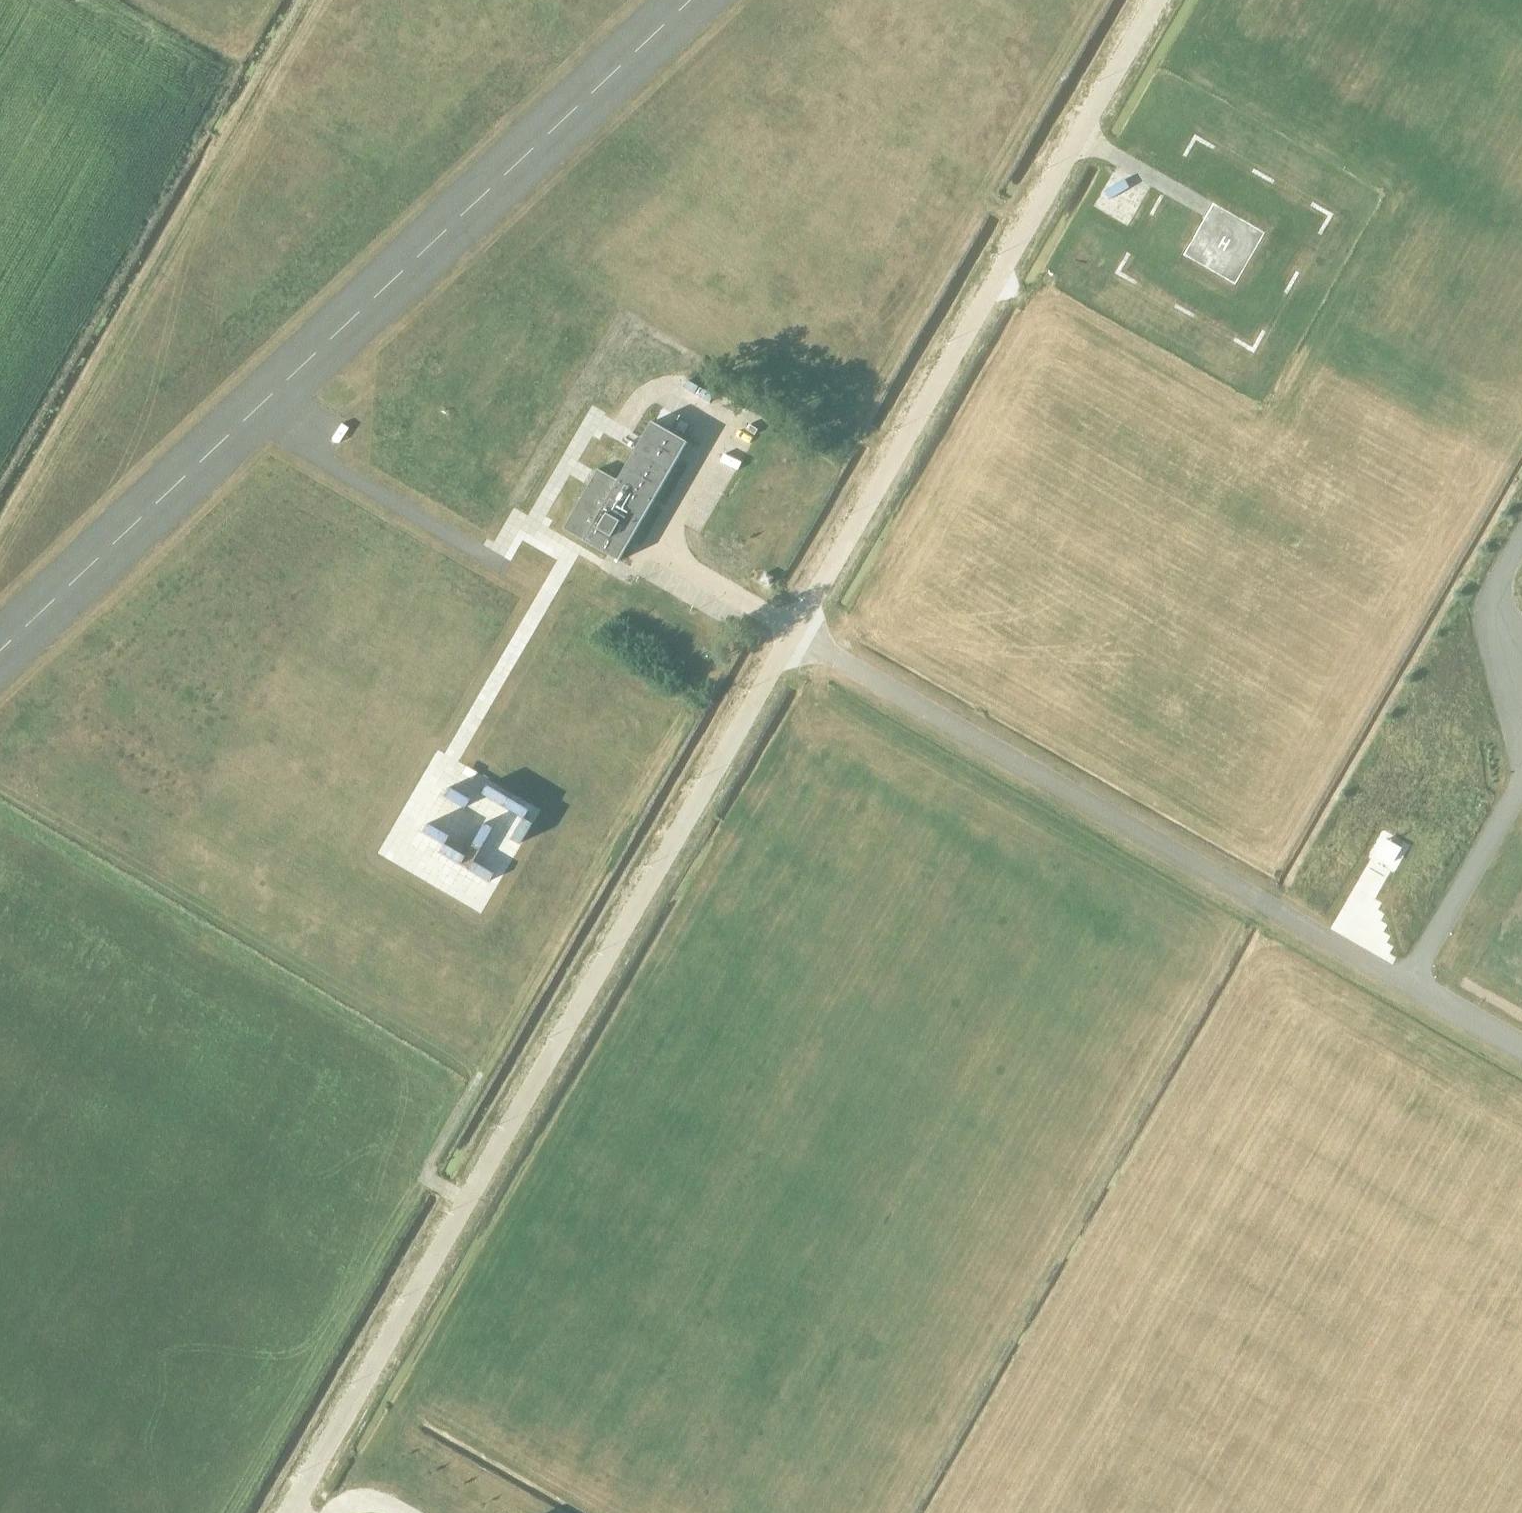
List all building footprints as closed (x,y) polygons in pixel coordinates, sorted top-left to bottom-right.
[(1105,190),(1131,206),(1142,189),(1115,173),(1105,190)] [(563,529),(619,561),(626,548),(687,442),(651,422),(638,445),(617,482),(597,470),(563,529)]
